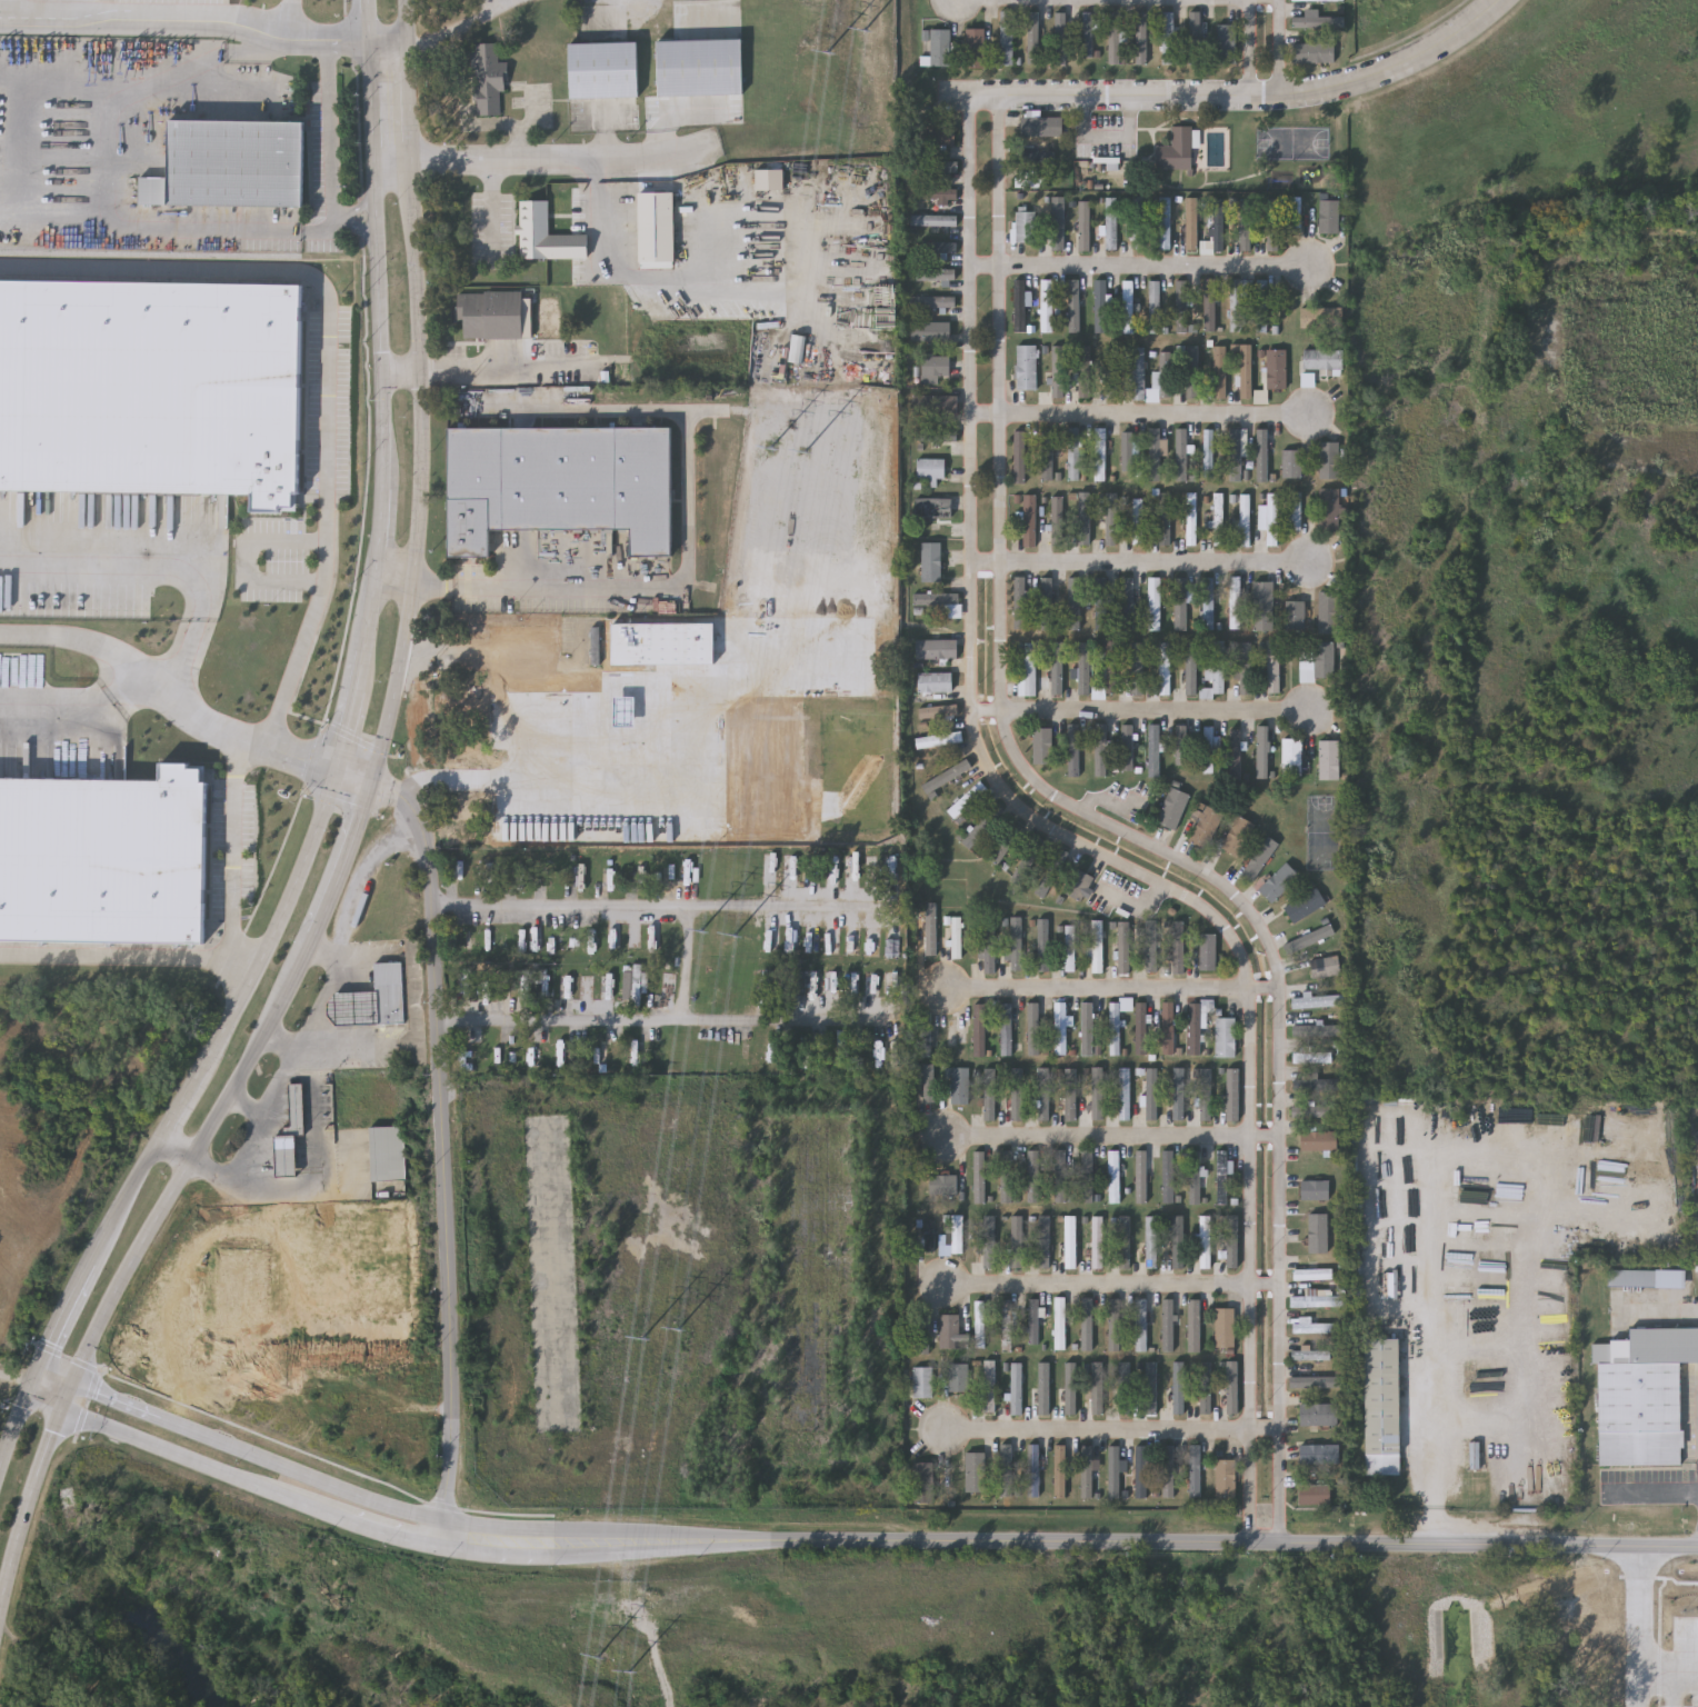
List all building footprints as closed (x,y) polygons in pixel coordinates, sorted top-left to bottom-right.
[(1000,64),(1000,11),(1013,11),(1013,64),(1000,64)] [(1027,64),(1027,12),(1040,12),(1040,64),(1027,64)] [(1082,58),(1082,12),(1092,12),(1092,58),(1082,58)] [(1120,12),(1120,64),(1108,64),(1108,12),(1120,12)] [(1136,64),(1136,12),(1147,12),(1147,64),(1136,64)] [(1175,64),(1162,64),(1162,12),(1175,12),(1175,64)] [(1189,64),(1189,12),(1202,12),(1202,64),(1189,64)] [(1055,64),(1055,13),(1067,13),(1067,64),(1055,64)] [(1346,16),(1346,27),(1292,27),(1292,16),(1346,16)] [(1217,26),(1237,26),(1237,62),(1217,62),(1217,26)] [(931,29),(952,29),(952,66),(931,66),(931,29)] [(987,68),(966,68),(966,29),(987,29),(987,68)] [(1292,62),(1292,43),(1335,43),(1335,62),(1292,62)] [(635,101),(634,46),(565,47),(566,102),(635,101)] [(479,119),(503,118),(503,94),(505,94),(504,47),(478,47),(479,119)] [(1021,136),(1021,116),(1062,116),(1062,136),(1021,136)] [(168,121),(302,122),(302,208),(139,207),(139,178),(168,178),(168,121)] [(1172,146),(1173,126),(1192,126),(1192,168),(1156,168),(1157,146),(1172,146)] [(956,144),(928,144),(928,127),(956,127),(956,144)] [(1046,152),(1046,161),(1023,161),(1023,152),(1046,152)] [(959,160),(959,171),(919,170),(919,159),(959,160)] [(1017,186),(1017,171),(1048,171),(1048,186),(1017,186)] [(957,198),(912,198),(912,188),(957,188),(957,198)] [(672,196),(636,196),(636,266),(672,266),(672,196)] [(1145,247),(1132,247),(1132,196),(1143,196),(1145,247)] [(1065,197),(1065,249),(1051,249),(1051,197),(1065,197)] [(1107,197),(1120,197),(1120,249),(1107,249),(1107,197)] [(1170,197),(1170,248),(1160,248),(1160,197),(1170,197)] [(1186,249),(1186,197),(1199,197),(1199,249),(1186,249)] [(1301,197),(1301,231),(1291,231),(1291,197),(1301,197)] [(1215,199),(1225,199),(1225,250),(1215,250),(1215,199)] [(1280,199),(1280,250),(1267,250),(1267,199),(1280,199)] [(1320,232),(1320,199),(1340,199),(1340,232),(1320,232)] [(1079,200),(1090,200),(1091,250),(1080,250),(1079,200)] [(1240,250),(1240,202),(1252,202),(1252,250),(1240,250)] [(524,262),(593,262),(593,238),(552,239),(552,204),(524,204),(524,262)] [(1038,210),(1038,241),(1017,241),(1017,210),(1038,210)] [(958,214),(957,224),(910,224),(910,213),(958,214)] [(957,241),(957,251),(919,251),(919,241),(957,241)] [(956,269),(956,280),(917,280),(917,269),(956,269)] [(1230,330),(1230,278),(1248,278),(1248,330),(1230,330)] [(1015,331),(1015,279),(1026,279),(1026,331),(1015,331)] [(1042,331),(1042,279),(1052,279),(1052,331),(1042,331)] [(1069,333),(1069,279),(1081,279),(1081,333),(1069,333)] [(1107,279),(1107,331),(1096,331),(1096,279),(1107,279)] [(1133,332),(1120,332),(1120,279),(1133,279),(1133,332)] [(1149,332),(1149,280),(1160,280),(1160,332),(1149,332)] [(1176,331),(1176,280),(1188,280),(1188,331),(1176,331)] [(1216,280),(1216,332),(1206,332),(1206,280),(1216,280)] [(1267,280),(1267,331),(1257,331),(1257,280),(1267,280)] [(296,495),(0,489),(0,282),(299,288),(296,495)] [(529,342),(530,296),(462,295),(462,328),(468,328),(468,342),(529,342)] [(957,296),(957,306),(913,306),(913,296),(957,296)] [(962,335),(962,348),(928,348),(928,341),(917,341),(917,321),(950,321),(950,335),(962,335)] [(804,340),(791,340),(791,366),(804,366),(804,340)] [(1017,389),(1017,345),(1038,345),(1038,389),(1017,389)] [(1079,398),(1079,345),(1092,345),(1092,398),(1079,398)] [(1188,398),(1188,345),(1199,345),(1199,398),(1188,398)] [(1252,345),(1252,398),(1240,398),(1240,345),(1252,345)] [(1053,398),(1053,346),(1065,346),(1065,398),(1053,398)] [(1227,398),(1213,398),(1213,346),(1227,346),(1227,398)] [(1106,397),(1106,347),(1119,347),(1119,397),(1106,397)] [(1132,400),(1132,347),(1145,347),(1145,400),(1132,400)] [(1267,389),(1267,349),(1288,349),(1288,389),(1267,389)] [(1344,349),(1344,369),(1304,369),(1304,349),(1344,349)] [(1172,351),(1172,396),(1161,396),(1161,351),(1172,351)] [(950,356),(950,376),(939,376),(939,383),(920,383),(920,356),(950,356)] [(921,415),(921,396),(959,396),(959,415),(921,415)] [(958,428),(958,440),(917,440),(917,428),(958,428)] [(1055,428),(1055,480),(1041,480),(1041,428),(1055,428)] [(1069,480),(1069,428),(1080,428),(1080,480),(1069,480)] [(1106,480),(1095,480),(1096,428),(1107,428),(1106,480)] [(1149,428),(1160,428),(1160,480),(1149,480),(1149,428)] [(1187,480),(1176,480),(1176,428),(1187,428),(1187,480)] [(1217,479),(1203,479),(1203,428),(1217,428),(1217,479)] [(1229,428),(1243,428),(1243,480),(1229,480),(1229,428)] [(1256,429),(1268,429),(1268,480),(1256,480),(1256,429)] [(1026,481),(1015,481),(1015,430),(1026,430),(1026,481)] [(1121,470),(1121,431),(1132,431),(1132,470),(1121,470)] [(496,559),(496,533),(637,533),(637,559),(678,559),(678,432),(455,432),(455,559),(496,559)] [(1340,441),(1340,478),(1319,478),(1319,441),(1340,441)] [(1301,450),(1301,478),(1282,478),(1282,450),(1301,450)] [(917,478),(917,458),(945,458),(945,478),(917,478)] [(1348,518),(1339,517),(1339,530),(1318,530),(1319,488),(1339,488),(1339,507),(1348,507),(1348,518)] [(1078,491),(1091,491),(1091,543),(1078,543),(1078,491)] [(1119,491),(1119,543),(1106,543),(1106,491),(1119,491)] [(1172,543),(1160,543),(1160,491),(1172,491),(1172,543)] [(1301,491),(1301,530),(1289,530),(1289,491),(1301,491)] [(1186,543),(1186,492),(1197,492),(1197,543),(1186,543)] [(1215,545),(1215,492),(1225,492),(1225,545),(1215,545)] [(1278,492),(1278,546),(1265,546),(1265,513),(1267,513),(1267,492),(1278,492)] [(1023,493),(1038,493),(1038,546),(1023,546),(1023,493)] [(1249,493),(1249,546),(1239,546),(1239,493),(1249,493)] [(950,513),(911,513),(911,495),(950,495),(950,513)] [(1052,545),(1052,496),(1066,496),(1066,545),(1052,545)] [(1142,498),(1142,543),(1132,543),(1132,498),(1142,498)] [(922,541),(941,541),(941,581),(922,581),(922,541)] [(1015,576),(1032,576),(1032,628),(1015,628),(1015,576)] [(1096,629),(1096,576),(1109,576),(1109,629),(1096,629)] [(1240,576),(1240,628),(1230,628),(1230,576),(1240,576)] [(1052,577),(1052,629),(1041,629),(1041,577),(1052,577)] [(1079,629),(1065,629),(1065,577),(1079,577),(1079,629)] [(1123,577),(1133,577),(1133,629),(1123,629),(1123,577)] [(1160,577),(1160,629),(1149,629),(1149,577),(1160,577)] [(1175,577),(1186,577),(1186,629),(1175,629),(1175,577)] [(1213,577),(1213,629),(1202,629),(1202,577),(1213,577)] [(1274,629),(1252,629),(1252,581),(1274,581),(1274,629)] [(950,616),(950,602),(916,602),(916,591),(961,591),(961,616),(950,616)] [(1286,591),(1301,591),(1301,630),(1286,630),(1286,591)] [(1319,591),(1338,591),(1338,633),(1319,633),(1319,591)] [(712,668),(712,652),(724,652),(724,626),(617,627),(618,668),(712,668)] [(916,639),(959,639),(959,658),(916,658),(916,639)] [(1186,692),(1186,640),(1198,640),(1198,692),(1186,692)] [(1225,640),(1225,692),(1212,692),(1212,640),(1225,640)] [(1279,640),(1279,692),(1267,692),(1267,640),(1279,640)] [(1089,695),(1078,695),(1078,641),(1089,641),(1089,695)] [(1097,695),(1097,687),(1106,687),(1106,641),(1119,641),(1118,695),(1097,695)] [(1132,693),(1132,641),(1145,641),(1145,693),(1132,693)] [(1159,695),(1159,641),(1169,641),(1169,693),(1159,695)] [(1238,693),(1238,641),(1251,641),(1251,693),(1238,693)] [(1038,695),(1020,695),(1020,677),(1025,677),(1025,642),(1038,642),(1038,695)] [(1051,696),(1051,643),(1065,643),(1065,696),(1051,696)] [(1319,678),(1320,646),(1340,646),(1339,678),(1319,678)] [(952,672),(952,691),(918,691),(918,672),(952,672)] [(920,715),(920,705),(959,705),(959,715),(920,715)] [(566,711),(557,711),(557,763),(566,763),(566,711)] [(1069,777),(1069,723),(1081,723),(1081,777),(1069,777)] [(1095,723),(1108,723),(1108,775),(1095,775),(1095,723)] [(1121,771),(1121,725),(1133,725),(1133,771),(1121,771)] [(1148,725),(1160,725),(1160,777),(1148,777),(1148,725)] [(1175,763),(1175,725),(1186,725),(1186,763),(1175,763)] [(1203,772),(1203,726),(1216,726),(1216,772),(1203,772)] [(1256,777),(1256,726),(1269,726),(1269,777),(1256,777)] [(1032,765),(1032,727),(1053,727),(1053,765),(1032,765)] [(1228,782),(1228,729),(1240,729),(1240,782),(1228,782)] [(917,747),(916,736),(961,731),(962,742),(917,747)] [(1300,738),(1300,775),(1282,775),(1282,738),(1300,738)] [(1338,740),(1338,779),(1319,779),(1319,740),(1338,740)] [(923,783),(967,759),(972,768),(929,793),(923,783)] [(199,938),(0,937),(0,774),(200,776),(199,938)] [(988,790),(956,820),(947,810),(980,781),(988,790)] [(1190,795),(1176,831),(1155,822),(1169,786),(1190,795)] [(1002,811),(972,851),(962,843),(992,803),(1002,811)] [(1188,841),(1206,806),(1222,813),(1205,849),(1188,841)] [(1255,823),(1238,857),(1220,848),(1237,815),(1255,823)] [(1022,828),(999,865),(990,859),(1013,822),(1022,828)] [(1239,874),(1267,836),(1279,846),(1251,882),(1239,874)] [(1011,876),(1038,837),(1048,843),(1021,884),(1011,876)] [(1047,898),(1036,894),(1057,847),(1067,851),(1047,898)] [(1298,876),(1271,902),(1258,889),(1285,862),(1298,876)] [(1063,891),(1078,868),(1093,878),(1080,901),(1063,891)] [(1282,906),(1317,888),(1325,906),(1290,924),(1282,906)] [(925,954),(925,901),(936,901),(936,954),(925,954)] [(950,958),(950,917),(961,917),(961,958),(950,958)] [(1023,917),(1023,971),(1010,971),(1010,917),(1023,917)] [(1037,971),(1037,918),(1050,918),(1050,971),(1037,971)] [(1102,919),(1102,971),(1091,971),(1091,919),(1102,919)] [(1158,919),(1158,971),(1145,971),(1145,919),(1158,919)] [(996,920),(996,971),(981,971),(981,920),(996,920)] [(1282,945),(1328,920),(1335,930),(1288,956),(1282,945)] [(1117,974),(1117,921),(1130,921),(1130,974),(1117,974)] [(1185,972),(1172,972),(1172,921),(1185,921),(1185,972)] [(1065,970),(1065,925),(1075,925),(1075,970),(1065,970)] [(1199,969),(1199,932),(1216,932),(1216,969),(1199,969)] [(1309,959),(1337,955),(1340,974),(1311,978),(1309,959)] [(624,1007),(647,1007),(647,969),(624,969),(624,1007)] [(539,996),(548,996),(548,971),(539,971),(539,996)] [(587,1001),(587,977),(578,977),(578,1001),(587,1001)] [(342,995),(382,992),(383,1025),(343,1027),(332,1018),(332,1007),(342,995)] [(1291,996),(1344,996),(1344,1007),(1291,1007),(1291,996)] [(1109,1055),(1109,999),(1132,999),(1132,1010),(1120,1010),(1120,1055),(1109,1055)] [(1001,1055),(1001,1001),(1013,1001),(1013,1055),(1001,1055)] [(1039,1055),(1027,1055),(1027,1001),(1039,1001),(1039,1055)] [(1053,1054),(1055,1001),(1066,1001),(1066,1054),(1053,1054)] [(1081,1055),(1081,1001),(1093,1001),(1093,1055),(1081,1055)] [(1136,1054),(1136,1001),(1148,1001),(1148,1054),(1136,1054)] [(1161,1054),(1161,1001),(1173,1001),(1173,1054),(1161,1054)] [(1188,1055),(1188,1001),(1201,1001),(1201,1055),(1188,1055)] [(987,1002),(987,1056),(972,1056),(972,1002),(987,1002)] [(931,1056),(917,1056),(917,1010),(931,1010),(931,1056)] [(1235,1056),(1216,1056),(1216,1017),(1235,1017),(1235,1056)] [(1292,1035),(1292,1024),(1346,1024),(1346,1035),(1292,1035)] [(1330,1050),(1330,1062),(1291,1062),(1291,1050),(1330,1050)] [(950,1105),(950,1067),(969,1067),(969,1105),(950,1105)] [(1036,1119),(1036,1067),(1050,1067),(1050,1119),(1036,1119)] [(1105,1067),(1105,1119),(1091,1119),(1091,1067),(1105,1067)] [(1118,1067),(1130,1067),(1130,1119),(1118,1119),(1118,1067)] [(1145,1119),(1145,1067),(1157,1067),(1157,1119),(1145,1119)] [(1172,1119),(1172,1067),(1185,1067),(1185,1119),(1172,1119)] [(1239,1067),(1239,1119),(1226,1119),(1226,1067),(1239,1067)] [(983,1119),(983,1068),(997,1068),(997,1119),(983,1119)] [(1010,1068),(1022,1068),(1023,1120),(1010,1120),(1010,1068)] [(1062,1119),(1062,1068),(1077,1068),(1077,1119),(1062,1119)] [(1200,1068),(1211,1068),(1211,1119),(1200,1119),(1200,1068)] [(1337,1089),(1292,1089),(1292,1078),(1337,1078),(1337,1089)] [(276,1134),(289,1134),(289,1082),(302,1082),(303,1134),(296,1134),(297,1176),(276,1176),(276,1134)] [(1337,1105),(1337,1117),(1291,1117),(1291,1105),(1337,1105)] [(404,1126),(404,1179),(371,1179),(371,1126),(404,1126)] [(1337,1149),(1300,1149),(1300,1130),(1337,1130),(1337,1149)] [(1067,1201),(1053,1201),(1053,1149),(1067,1149),(1067,1201)] [(1080,1202),(1080,1149),(1092,1149),(1092,1202),(1080,1202)] [(973,1202),(973,1150),(987,1150),(987,1202),(973,1202)] [(1016,1150),(1016,1202),(1000,1202),(1000,1150),(1016,1150)] [(1040,1150),(1040,1202),(1026,1202),(1026,1150),(1040,1150)] [(1119,1202),(1108,1202),(1108,1150),(1119,1150),(1119,1202)] [(1135,1150),(1146,1150),(1146,1202),(1135,1202),(1135,1150)] [(1173,1150),(1173,1202),(1161,1202),(1161,1150),(1173,1150)] [(1188,1202),(1188,1150),(1199,1150),(1199,1202),(1188,1202)] [(1216,1150),(1227,1150),(1227,1205),(1216,1205),(1216,1150)] [(957,1175),(957,1194),(928,1194),(928,1175),(957,1175)] [(1299,1199),(1299,1180),(1328,1180),(1328,1199),(1299,1199)] [(1225,1267),(1225,1215),(1237,1215),(1237,1267),(1225,1267)] [(1309,1254),(1308,1215),(1329,1215),(1330,1254),(1309,1254)] [(951,1216),(962,1216),(962,1252),(951,1252),(951,1216)] [(996,1270),(981,1270),(981,1216),(996,1216),(996,1270)] [(1023,1216),(1023,1268),(1010,1268),(1010,1216),(1023,1216)] [(1038,1268),(1038,1216),(1048,1216),(1048,1268),(1038,1268)] [(1076,1216),(1076,1268),(1063,1268),(1063,1216),(1076,1216)] [(1102,1216),(1102,1268),(1091,1268),(1091,1216),(1102,1216)] [(1117,1216),(1130,1216),(1130,1268),(1117,1268),(1117,1216)] [(1158,1268),(1145,1268),(1145,1216),(1158,1216),(1158,1268)] [(1171,1267),(1171,1216),(1182,1216),(1182,1267),(1171,1267)] [(1198,1268),(1198,1216),(1209,1216),(1209,1268),(1198,1268)] [(933,1220),(933,1251),(922,1251),(922,1220),(933,1220)] [(1330,1279),(1289,1279),(1289,1257),(1298,1257),(1298,1268),(1330,1268),(1330,1279)] [(1657,1271),(1657,1287),(1610,1287),(1610,1271),(1657,1271)] [(1063,1296),(1063,1349),(1053,1349),(1053,1296),(1063,1296)] [(1339,1296),(1339,1306),(1289,1306),(1289,1296),(1339,1296)] [(1041,1342),(1028,1342),(1028,1298),(1041,1298),(1041,1342)] [(1092,1350),(1080,1350),(1080,1298),(1092,1298),(1092,1350)] [(1108,1298),(1119,1298),(1119,1350),(1108,1350),(1108,1298)] [(1147,1350),(1135,1350),(1133,1298),(1146,1298),(1147,1350)] [(1172,1350),(1161,1350),(1161,1299),(1172,1299),(1172,1350)] [(975,1300),(983,1300),(983,1347),(975,1347),(975,1300)] [(1001,1300),(1013,1300),(1013,1350),(1001,1350),(1001,1300)] [(1186,1351),(1186,1300),(1200,1300),(1200,1351),(1186,1351)] [(929,1308),(929,1352),(917,1352),(917,1308),(929,1308)] [(1215,1308),(1233,1308),(1233,1347),(1215,1347),(1215,1308)] [(938,1348),(938,1314),(959,1314),(959,1348),(938,1348)] [(1292,1332),(1292,1317),(1308,1317),(1308,1322),(1339,1322),(1339,1332),(1292,1332)] [(1630,1329),(1697,1328),(1697,1362),(1681,1362),(1682,1465),(1599,1466),(1597,1341),(1630,1341),(1630,1329)] [(1366,1476),(1365,1339),(1399,1339),(1400,1476),(1366,1476)] [(1289,1349),(1329,1349),(1329,1359),(1289,1359),(1289,1349)] [(996,1359),(996,1410),(982,1410),(982,1359),(996,1359)] [(1155,1359),(1155,1411),(1142,1411),(1142,1359),(1155,1359)] [(1237,1412),(1225,1412),(1225,1360),(1237,1360),(1237,1412)] [(1009,1414),(1009,1361),(1020,1361),(1020,1414),(1009,1414)] [(1037,1414),(1037,1361),(1048,1361),(1048,1414),(1037,1414)] [(1075,1414),(1063,1414),(1063,1361),(1075,1361),(1075,1414)] [(1090,1414),(1090,1361),(1105,1361),(1105,1414),(1090,1414)] [(1118,1361),(1130,1361),(1130,1414),(1118,1414),(1118,1361)] [(1183,1412),(1172,1412),(1172,1361),(1183,1361),(1183,1412)] [(1198,1412),(1198,1361),(1210,1361),(1210,1412),(1198,1412)] [(968,1362),(968,1390),(948,1390),(948,1362),(968,1362)] [(911,1366),(931,1366),(931,1397),(911,1397),(911,1366)] [(1326,1377),(1326,1386),(1295,1386),(1295,1377),(1326,1377)] [(1298,1404),(1335,1404),(1335,1425),(1298,1425),(1298,1404)] [(1039,1495),(1027,1495),(1027,1444),(1039,1444),(1039,1495)] [(1052,1496),(1052,1444),(1065,1445),(1063,1496),(1052,1496)] [(1337,1464),(1298,1464),(1298,1444),(1337,1444),(1337,1464)] [(1091,1445),(1091,1497),(1080,1497),(1080,1445),(1091,1445)] [(1118,1445),(1118,1498),(1108,1498),(1108,1445),(1118,1445)] [(1145,1445),(1145,1497),(1133,1497),(1133,1445),(1145,1445)] [(1173,1445),(1173,1496),(1161,1496),(1161,1445),(1173,1445)] [(1200,1445),(1200,1496),(1188,1496),(1188,1445),(1200,1445)] [(985,1490),(965,1490),(965,1451),(985,1451),(985,1490)] [(1233,1498),(1215,1498),(1215,1458),(1233,1458),(1233,1498)] [(935,1461),(935,1503),(912,1503),(912,1461),(935,1461)] [(1297,1504),(1297,1484),(1328,1484),(1328,1504),(1297,1504)] [(1582,1618),(1582,1590),(1562,1590),(1562,1618),(1582,1618)]
